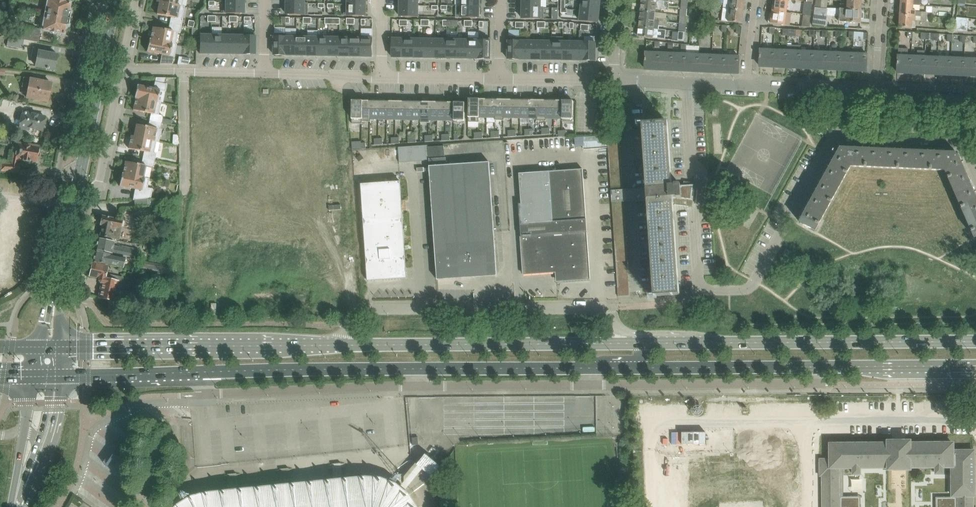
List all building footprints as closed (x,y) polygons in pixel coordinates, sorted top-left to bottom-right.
[(70,19),(71,10),(69,10),(70,3),(63,1),(58,0),(48,0),(46,14),(70,19)] [(723,8),(744,11),(746,0),(725,0),(723,8)] [(787,11),(788,0),(773,0),(772,9),(787,11)] [(840,9),(847,9),(861,10),(862,0),(848,0),(847,4),(840,4),(840,9)] [(600,3),(578,1),(577,10),(581,11),(599,13),(600,3)] [(169,24),(181,26),(183,19),(182,19),(184,6),(182,6),(159,2),(159,3),(157,14),(171,17),(169,24)] [(243,13),(244,3),(223,2),(223,13),(243,13)] [(287,2),(286,14),(308,15),(308,3),(305,3),(287,2)] [(669,5),(641,2),(641,11),(656,12),(656,9),(668,11),(669,5)] [(913,10),(913,4),(901,3),(900,15),(915,16),(916,10),(913,10)] [(366,16),(366,5),(344,4),(344,15),(366,16)] [(418,6),(400,5),(400,16),(418,17),(418,6)] [(461,17),(479,18),(479,7),(461,6),(461,17)] [(540,8),(522,7),(522,18),(544,19),(544,7),(540,7),(540,8)] [(828,8),(821,8),(815,7),(812,26),(826,27),(828,8)] [(743,23),(744,11),(723,8),(722,21),(743,23)] [(769,15),(768,22),(770,23),(785,25),(787,11),(772,9),(771,14),(770,14),(769,15)] [(839,22),(860,23),(861,18),(863,18),(864,10),(861,10),(847,9),(840,9),(839,22)] [(580,20),(598,22),(599,13),(581,11),(580,20)] [(641,11),(640,19),(667,22),(668,18),(655,17),(656,12),(641,11)] [(49,31),(49,32),(57,33),(64,34),(65,27),(68,28),(70,19),(46,14),(42,30),(49,31)] [(900,15),(899,27),(900,27),(915,28),(916,22),(915,22),(915,16),(900,15)] [(956,18),(955,31),(967,32),(969,19),(957,18),(956,18)] [(667,22),(640,19),(639,27),(653,29),(654,28),(659,29),(659,26),(667,27),(667,22)] [(153,27),(150,39),(176,44),(178,33),(180,33),(181,26),(169,24),(168,30),(153,27)] [(19,31),(17,39),(24,40),(39,42),(41,29),(25,26),(24,32),(19,31)] [(639,27),(638,36),(653,38),(665,39),(666,30),(659,30),(659,29),(654,28),(653,29),(639,27)] [(232,32),(232,33),(232,54),(243,54),(244,32),(232,32)] [(244,32),(243,54),(254,54),(255,33),(244,32)] [(926,33),(913,32),(912,38),(913,38),(913,40),(919,40),(919,36),(921,36),(921,40),(925,40),(926,33)] [(212,33),(200,33),(200,54),(211,54),(212,35),(212,33)] [(221,54),(232,54),(232,33),(221,33),(221,36),(221,54)] [(285,34),(286,34),(286,33),(274,33),(274,55),(285,55),(285,34)] [(285,55),(296,55),(296,34),(286,34),(285,34),(285,55)] [(296,34),(296,55),(307,55),(307,37),(308,37),(308,35),(296,34)] [(351,36),(350,56),(361,56),(362,36),(362,35),(350,34),(350,35),(351,36)] [(211,54),(221,54),(221,36),(212,35),(211,54)] [(329,56),(329,35),(318,35),(318,37),(318,56),(329,56)] [(329,35),(329,56),(339,56),(340,35),(329,35)] [(339,56),(350,56),(351,36),(350,35),(340,35),(339,56)] [(373,36),(362,36),(361,56),(372,57),(373,36)] [(403,37),(392,36),(392,57),(403,57),(403,37)] [(520,36),(508,36),(508,59),(519,59),(519,41),(520,41),(520,36)] [(23,49),(24,40),(17,39),(8,37),(7,46),(23,49)] [(307,37),(307,55),(318,56),(318,37),(308,37),(307,37)] [(414,57),(414,37),(403,37),(403,57),(414,57)] [(424,58),(425,37),(414,37),(414,57),(424,58)] [(435,58),(436,37),(425,37),(424,58),(435,58)] [(436,37),(435,58),(446,58),(447,37),(436,37)] [(447,37),(446,58),(457,58),(458,38),(447,37)] [(541,59),(552,60),(552,37),(549,37),(548,41),(541,41),(541,59)] [(563,37),(552,37),(552,60),(562,60),(563,42),(563,37)] [(457,58),(468,58),(468,38),(458,38),(457,58)] [(479,38),(468,38),(468,58),(479,59),(479,38)] [(490,59),(490,38),(479,38),(479,59),(490,59)] [(177,44),(176,44),(150,39),(149,39),(147,52),(162,55),(160,64),(172,64),(174,57),(177,44)] [(519,59),(530,59),(530,41),(520,41),(519,41),(519,59)] [(541,41),(530,41),(530,59),(541,59),(541,41)] [(562,60),(573,60),(574,42),(563,42),(562,60)] [(573,60),(584,60),(585,42),(574,42),(573,60)] [(595,60),(596,42),(585,42),(584,60),(595,60)] [(42,52),(42,49),(33,47),(31,57),(37,58),(36,67),(48,69),(48,68),(54,69),(56,55),(42,52)] [(897,72),(911,73),(911,56),(908,55),(908,49),(898,48),(898,53),(898,61),(897,61),(897,65),(898,65),(897,72)] [(760,66),(773,67),(774,50),(761,49),(760,55),(759,58),(760,59),(760,66)] [(774,50),(773,67),(786,67),(787,50),(774,50)] [(787,50),(786,67),(800,68),(800,51),(787,50)] [(813,68),(814,52),(800,51),(800,68),(813,68)] [(924,73),(925,56),(925,51),(918,51),(917,56),(911,56),(911,73),(924,73)] [(659,69),(659,52),(646,52),(646,58),(645,58),(645,61),(646,61),(645,69),(659,69)] [(659,69),(672,70),(673,53),(659,52),(659,69)] [(826,69),(827,52),(814,52),(813,68),(826,69)] [(839,70),(840,53),(827,52),(826,69),(839,70)] [(673,53),(672,70),(685,71),(686,54),(673,53)] [(853,70),(853,53),(840,53),(839,70),(853,70)] [(866,71),(867,54),(853,53),(853,70),(866,71)] [(686,54),(685,71),(698,71),(699,54),(686,54)] [(712,55),(699,54),(698,71),(712,72),(712,55)] [(712,72),(725,73),(726,55),(712,55),(712,72)] [(738,73),(739,56),(726,55),(725,73),(738,73)] [(937,74),(938,57),(925,56),(924,73),(937,74)] [(937,74),(950,75),(951,57),(938,57),(937,74)] [(951,57),(950,75),(964,75),(964,58),(951,57)] [(975,76),(975,59),(964,58),(964,75),(975,76)] [(26,98),(47,102),(51,83),(30,79),(23,78),(22,86),(28,88),(26,98)] [(137,85),(134,98),(135,98),(136,98),(157,102),(157,101),(159,90),(165,92),(167,84),(164,84),(163,83),(164,78),(156,78),(155,82),(154,88),(137,85)] [(135,98),(133,110),(151,114),(149,120),(161,122),(171,124),(172,120),(162,118),(163,116),(158,115),(161,102),(157,101),(157,102),(136,98),(135,98)] [(479,122),(479,117),(479,99),(469,99),(468,122),(479,122)] [(487,99),(479,99),(479,117),(487,117),(487,99)] [(487,99),(487,117),(487,122),(495,122),(495,120),(495,118),(495,99),(487,99)] [(495,118),(495,120),(504,120),(504,118),(504,99),(495,99),(495,118)] [(513,100),(504,99),(504,118),(512,118),(513,100)] [(362,124),(362,121),(363,101),(352,100),(352,123),(362,124)] [(521,100),(513,100),(512,118),(521,118),(521,100)] [(529,118),(529,100),(521,100),(521,118),(529,118)] [(537,100),(529,100),(529,118),(537,118),(537,100)] [(546,100),(537,100),(537,118),(537,121),(546,121),(546,118),(546,100)] [(554,119),(554,100),(546,100),(546,118),(554,119)] [(554,100),(554,119),(562,119),(563,100),(554,100)] [(573,101),(563,100),(562,119),(562,121),(573,121),(573,101)] [(371,101),(363,101),(362,121),(371,121),(371,119),(371,101)] [(379,101),(371,101),(371,119),(379,119),(379,101)] [(379,101),(379,119),(387,119),(388,101),(379,101)] [(396,101),(388,101),(387,119),(396,119),(396,101)] [(404,101),(396,101),(396,119),(404,120),(404,101)] [(404,120),(412,120),(412,101),(404,101),(404,120)] [(421,102),(412,101),(412,120),(420,120),(421,102)] [(420,120),(420,122),(430,122),(430,120),(429,120),(430,102),(421,102),(420,120)] [(438,102),(430,102),(429,120),(430,120),(438,120),(438,102)] [(446,102),(438,102),(438,120),(446,120),(446,102)] [(446,120),(454,121),(454,102),(446,102),(446,120)] [(465,102),(454,102),(454,121),(454,123),(464,123),(465,102)] [(19,128),(29,130),(29,127),(42,130),(45,117),(38,115),(38,114),(22,111),(22,112),(19,111),(17,118),(21,119),(19,128)] [(160,129),(161,122),(149,120),(148,127),(136,124),(134,136),(134,137),(156,141),(156,142),(159,142),(161,129),(160,129)] [(649,189),(637,190),(637,200),(650,199),(656,294),(656,295),(654,296),(650,296),(651,297),(657,296),(677,295),(677,294),(677,293),(671,205),(674,205),(688,207),(689,207),(692,207),(694,191),(694,184),(688,185),(684,185),(681,185),(675,185),(675,186),(672,186),(670,186),(665,124),(666,124),(666,123),(666,122),(645,124),(639,124),(639,125),(642,125),(645,124),(645,126),(649,189)] [(144,152),(143,158),(155,160),(156,154),(154,153),(156,142),(156,141),(134,137),(134,136),(131,136),(128,148),(144,152)] [(15,141),(12,159),(11,163),(1,162),(0,171),(19,172),(20,164),(18,164),(18,160),(36,163),(39,146),(15,141)] [(428,145),(398,147),(399,162),(429,160),(429,159),(428,147),(428,145)] [(444,146),(428,147),(429,159),(445,158),(444,146)] [(970,228),(974,238),(975,237),(975,197),(972,188),(974,187),(972,182),(970,183),(957,153),(950,153),(950,151),(945,150),(945,152),(917,151),(917,149),(912,149),(912,151),(885,150),(885,148),(880,148),(880,150),(852,149),(852,146),(847,146),(847,148),(840,148),(825,176),(823,175),(820,180),(821,181),(809,205),(807,204),(805,209),(807,210),(800,222),(815,231),(820,222),(822,218),(851,166),(945,170),(969,225),(970,228)] [(125,161),(123,173),(143,177),(146,166),(153,167),(155,160),(143,158),(141,165),(125,161)] [(445,158),(429,159),(429,160),(430,166),(447,165),(446,158),(445,158)] [(447,165),(430,166),(437,280),(438,280),(438,278),(473,276),(473,264),(495,262),(496,275),(497,275),(489,162),(447,165)] [(590,279),(583,169),(549,171),(553,221),(520,223),(524,274),(556,271),(557,281),(590,278),(590,279)] [(519,204),(520,223),(553,221),(549,171),(519,173),(522,204),(519,204)] [(122,173),(119,186),(135,189),(133,200),(150,199),(152,189),(147,188),(149,178),(143,177),(123,173),(122,173)] [(368,280),(402,278),(407,278),(400,181),(361,184),(368,280)] [(330,212),(331,221),(343,220),(342,211),(330,212)] [(100,236),(118,240),(122,220),(102,216),(100,225),(102,225),(100,236)] [(97,238),(95,250),(137,258),(139,249),(121,246),(121,248),(113,246),(114,241),(97,238)] [(786,249),(785,251),(784,253),(783,255),(787,258),(788,256),(791,251),(786,249)] [(111,255),(95,251),(93,261),(124,268),(126,258),(111,255)] [(143,263),(141,270),(167,275),(168,268),(143,263)] [(107,267),(92,264),(90,275),(99,277),(99,280),(100,283),(102,283),(98,298),(114,301),(118,281),(122,282),(123,277),(106,274),(106,273),(107,267)] [(115,453),(120,457),(130,443),(125,439),(115,453)] [(820,459),(820,476),(822,476),(823,506),(861,506),(861,504),(855,504),(855,496),(843,496),(843,467),(853,467),(853,471),(853,474),(860,474),(860,467),(861,467),(883,467),(888,467),(888,469),(894,469),(898,469),(904,469),(910,469),(910,467),(936,467),(936,474),(943,474),(943,467),(952,467),(952,497),(935,497),(936,506),(973,506),(973,496),(974,496),(974,451),(953,451),(953,443),(910,444),(910,441),(908,441),(907,441),(906,441),(898,441),(892,441),(891,441),(890,441),(889,441),(888,441),(888,444),(830,444),(830,459),(820,459)] [(418,479),(426,469),(439,479),(448,466),(430,453),(413,475),(418,479)] [(714,460),(703,460),(703,483),(714,483),(714,460)] [(725,460),(714,460),(714,483),(725,483),(725,460)] [(736,460),(725,460),(725,483),(736,483),(736,460)] [(746,460),(736,460),(736,483),(746,483),(746,460)] [(757,460),(746,460),(746,483),(757,483),(757,460)] [(769,460),(757,460),(757,483),(769,483),(769,460)] [(790,460),(779,460),(779,483),(790,482),(790,460)] [(418,504),(410,493),(394,480),(378,475),(363,474),(277,480),(277,485),(278,487),(278,489),(278,490),(280,504),(280,505),(280,506),(418,506),(418,504)] [(225,490),(224,485),(216,486),(207,487),(208,496),(207,497),(197,499),(194,500),(193,499),(193,500),(187,504),(182,506),(280,506),(280,505),(280,504),(278,490),(278,489),(278,487),(277,485),(277,480),(242,483),(243,488),(238,489),(229,489),(225,490)]
